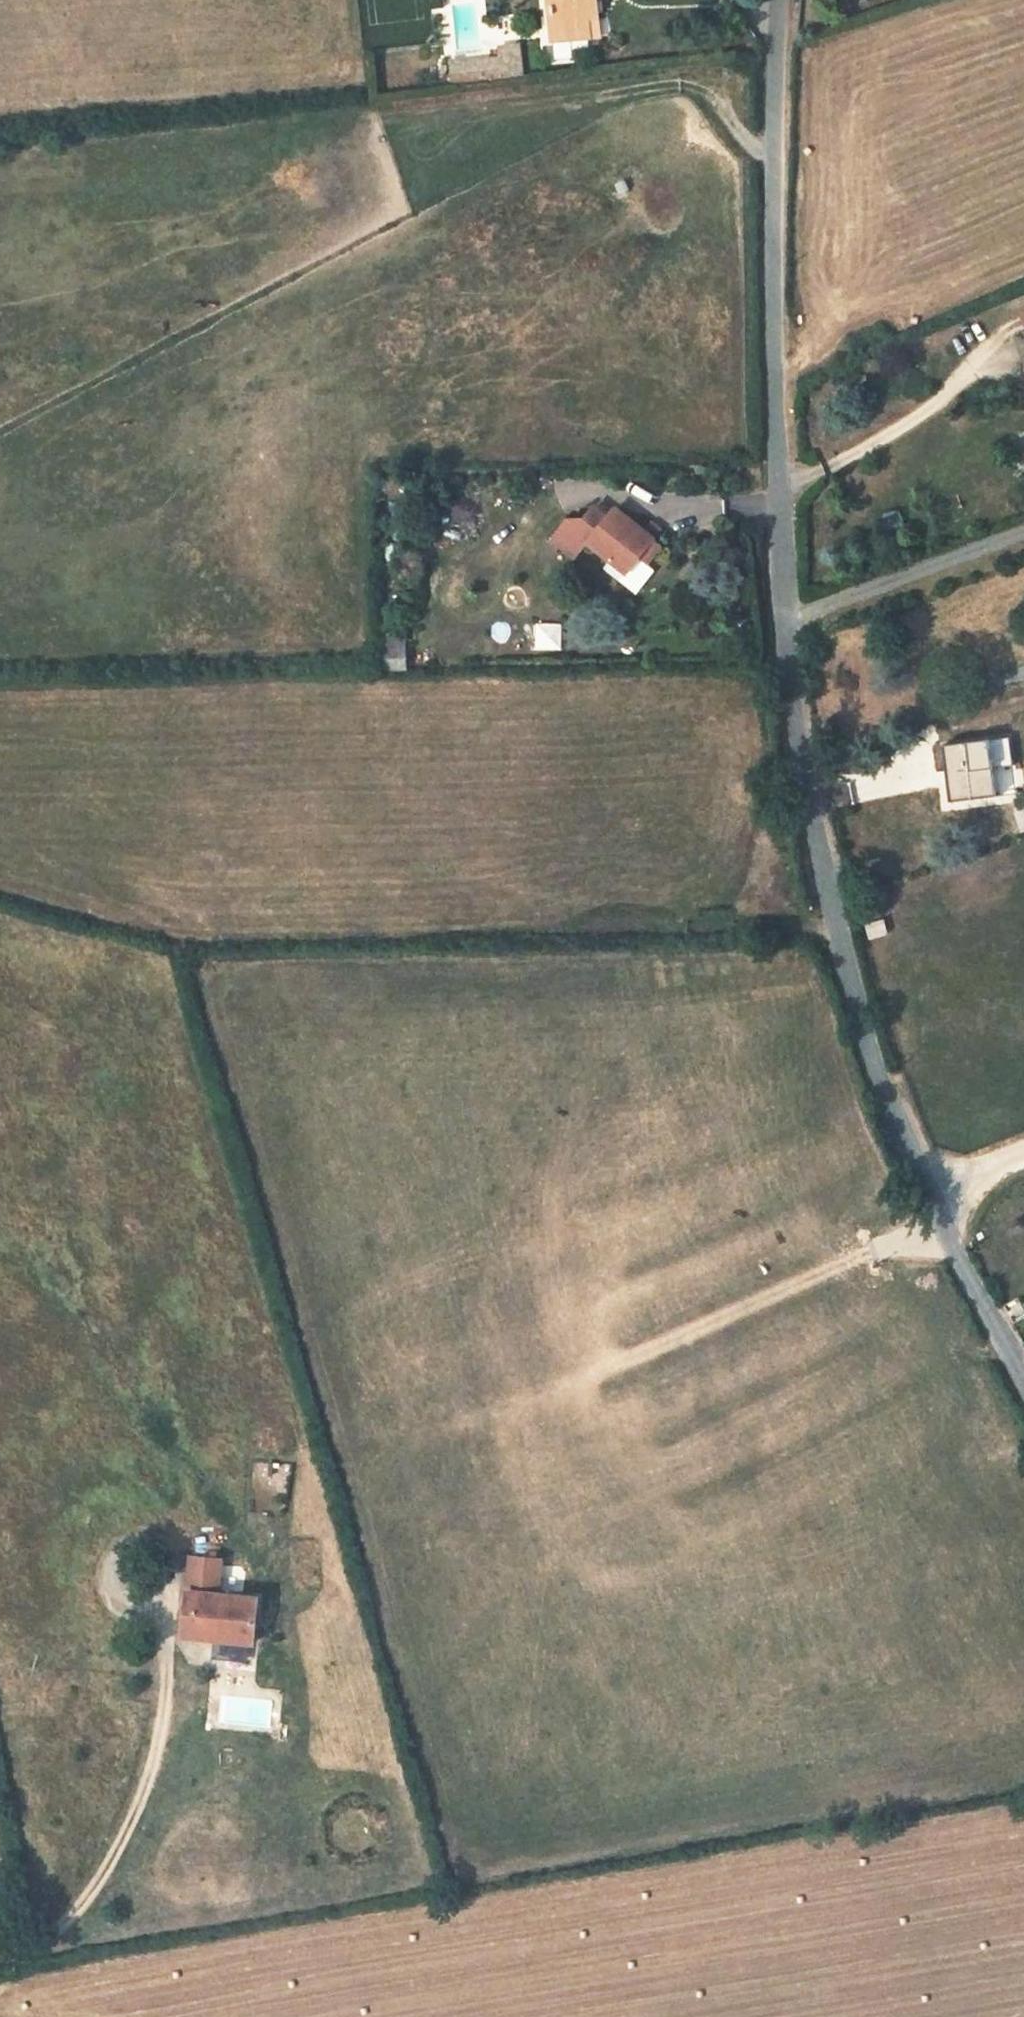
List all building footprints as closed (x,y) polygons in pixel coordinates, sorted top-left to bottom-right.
[(552,41),(590,38),(588,19),(598,19),(596,0),(549,0),(552,41)] [(500,58),(451,63),(452,82),(522,75),(519,45),(499,46),(500,58)] [(997,313),(1001,321),(1014,315),(1010,307),(997,313)] [(1015,338),(1023,360),(1023,334),(1015,338)] [(612,517),(600,508),(589,521),(572,520),(555,542),(578,559),(590,544),(627,573),(639,557),(648,564),(662,546),(617,511),(612,517)] [(623,578),(627,573),(611,561),(607,565),(623,578)] [(561,649),(561,624),(535,623),(535,649),(561,649)] [(403,647),(384,647),(384,672),(404,672),(403,647)] [(989,740),(942,746),(947,787),(953,787),(955,803),(996,797),(995,791),(992,761),(989,740)] [(955,803),(953,787),(947,787),(933,789),(935,805),(955,803)] [(223,1560),(193,1557),(190,1592),(188,1592),(184,1636),(253,1643),(258,1599),(219,1595),(223,1560)]
